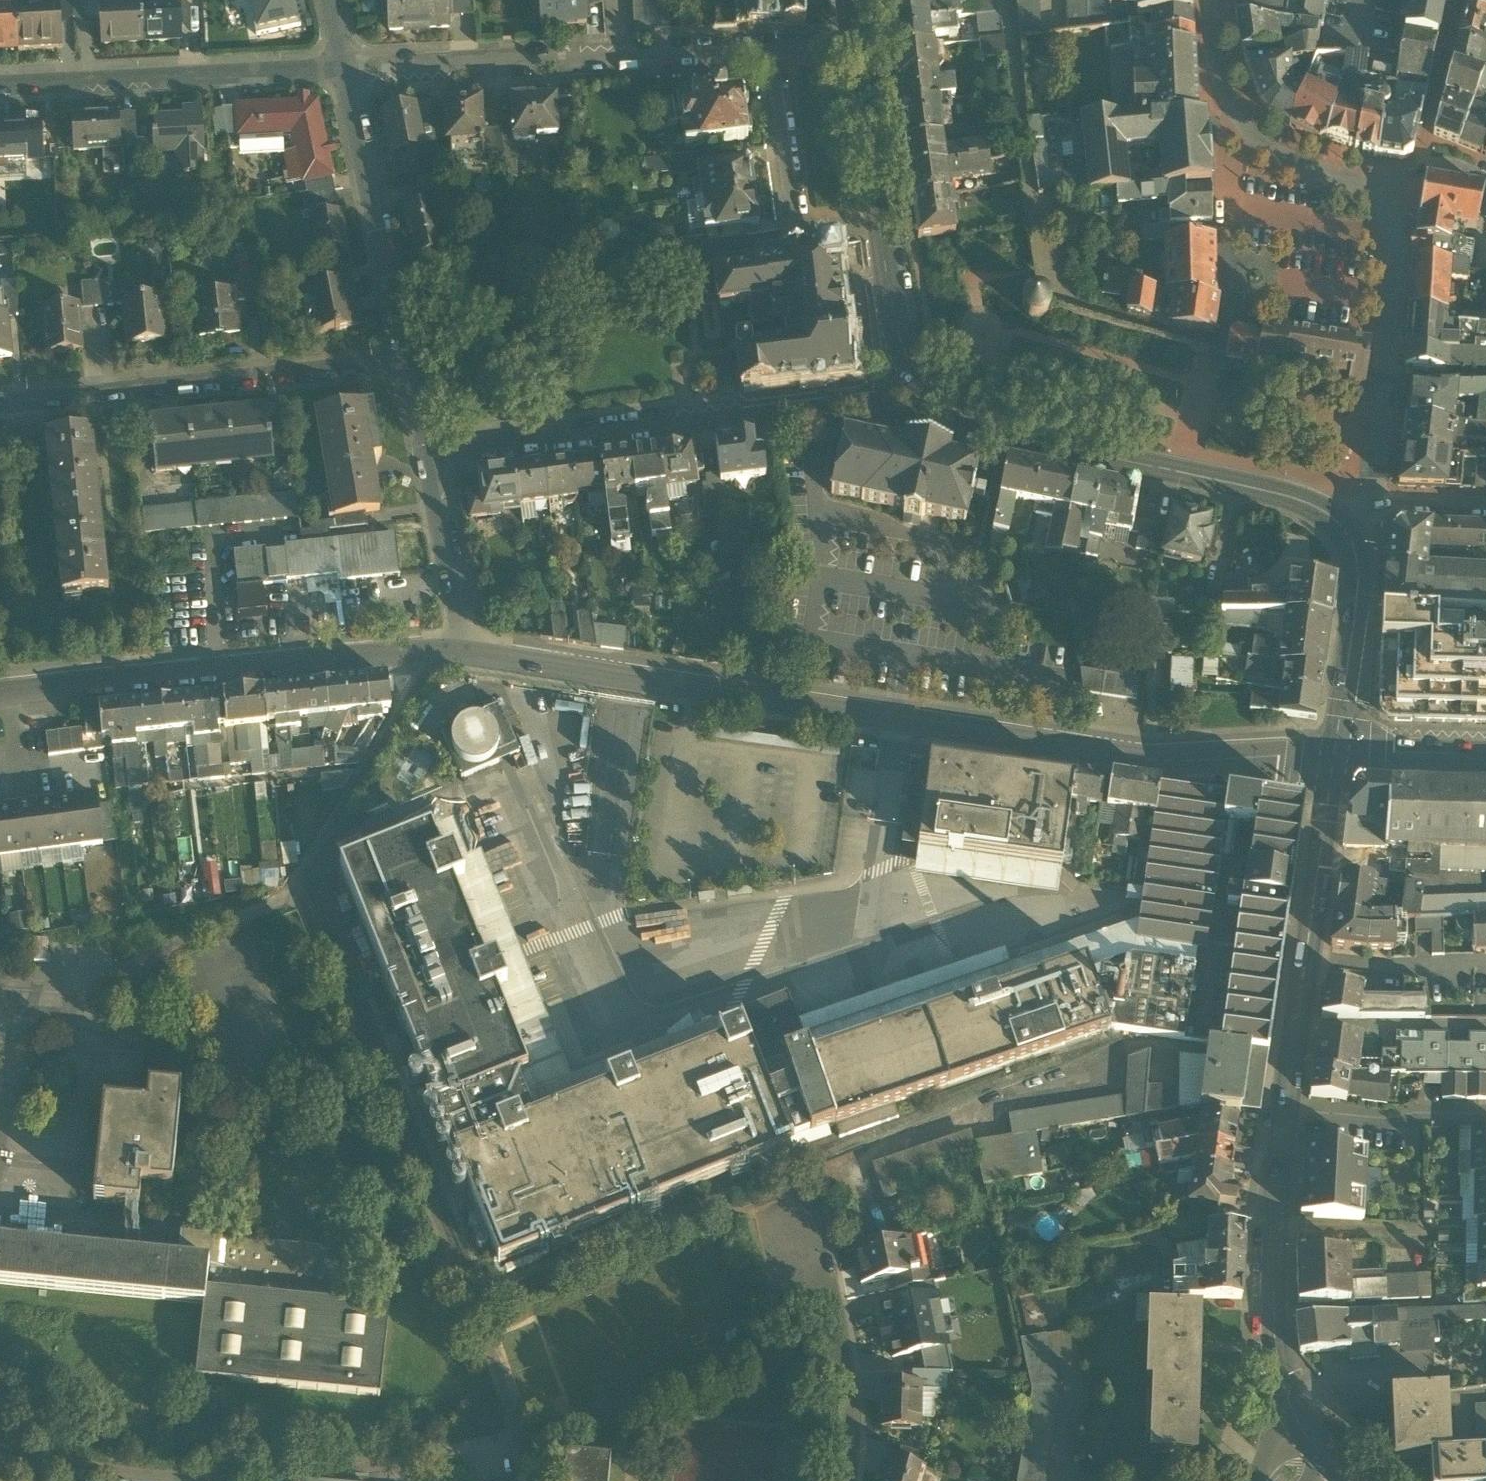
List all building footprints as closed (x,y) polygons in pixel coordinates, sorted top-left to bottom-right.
[(73,13),(72,0),(52,0),(52,3),(59,3),(60,13),(73,13)] [(73,13),(73,18),(88,17),(87,4),(88,4),(88,0),(72,0),(73,13)] [(142,1),(144,42),(179,40),(177,0),(164,0),(142,1)] [(256,36),(300,26),(294,0),(248,0),(256,36)] [(389,31),(449,28),(449,16),(452,16),(451,0),(388,0),(389,31)] [(452,16),(474,15),(471,0),(451,0),(452,16)] [(562,24),(586,22),(585,4),(585,0),(539,0),(541,23),(562,22),(562,24)] [(634,9),(657,7),(657,0),(633,0),(634,9)] [(737,26),(749,26),(768,25),(768,24),(784,24),(784,25),(805,25),(805,0),(736,0),(737,26)] [(928,20),(926,7),(925,0),(889,0),(892,24),(928,20)] [(960,17),(977,16),(1001,14),(999,0),(957,0),(957,3),(959,3),(960,17)] [(1019,36),(1041,33),(1038,0),(1017,0),(1019,36)] [(1110,14),(1110,1),(1109,1),(1109,0),(1087,0),(1087,22),(1067,22),(1067,30),(1111,25),(1110,14)] [(1067,22),(1087,22),(1087,0),(1067,0),(1067,22)] [(1138,13),(1152,12),(1192,11),(1191,0),(1136,0),(1136,4),(1137,5),(1138,13)] [(1285,19),(1288,0),(1238,0),(1236,12),(1277,18),(1285,19)] [(1285,19),(1297,21),(1318,24),(1323,25),(1325,6),(1326,6),(1326,4),(1326,0),(1288,0),(1285,19)] [(1407,16),(1410,0),(1403,0),(1400,15),(1407,16)] [(1407,16),(1404,29),(1437,35),(1444,0),(1410,0),(1407,16)] [(1467,9),(1485,15),(1485,0),(1467,0),(1465,9),(1467,9)] [(101,44),(144,42),(142,1),(130,2),(130,8),(115,8),(115,3),(88,4),(87,4),(88,17),(100,17),(101,44)] [(1136,4),(1110,1),(1110,14),(1117,13),(1138,13),(1137,5),(1136,4)] [(18,48),(16,5),(16,3),(2,4),(2,9),(0,9),(0,50),(5,50),(5,49),(18,48)] [(52,3),(16,5),(18,48),(61,46),(60,13),(59,3),(52,3)] [(957,3),(926,7),(928,20),(956,18),(960,17),(959,3),(957,3)] [(634,9),(634,19),(658,18),(657,7),(634,9)] [(1460,37),(1485,45),(1485,15),(1467,9),(1460,37)] [(1151,22),(1151,31),(1193,30),(1193,16),(1193,11),(1192,11),(1152,12),(1152,20),(1151,22)] [(1236,12),(1241,47),(1243,46),(1280,43),(1278,29),(1277,18),(1236,12)] [(977,16),(979,33),(1002,30),(1001,14),(977,16)] [(658,30),(658,18),(634,19),(635,32),(658,30)] [(956,18),(928,20),(929,35),(957,32),(956,18)] [(1278,29),(1285,29),(1285,19),(1277,18),(1278,29)] [(1285,29),(1296,29),(1297,21),(1285,19),(1285,29)] [(930,45),(929,35),(928,20),(892,24),(894,49),(930,45)] [(1318,24),(1297,21),(1296,29),(1296,40),(1301,38),(1316,36),(1318,24)] [(1146,43),(1146,46),(1194,45),(1193,30),(1151,31),(1151,22),(1130,22),(1130,23),(1131,38),(1146,43)] [(1398,70),(1430,76),(1437,38),(1403,32),(1399,58),(1398,70)] [(1286,49),(1288,57),(1290,57),(1294,57),(1294,56),(1314,56),(1317,36),(1316,36),(1301,38),(1296,40),(1286,43),(1286,49)] [(1452,63),(1483,72),(1485,65),(1485,61),(1485,45),(1460,37),(1458,36),(1452,63)] [(980,41),(981,59),(1005,57),(1004,38),(980,41)] [(936,44),(930,45),(894,49),(898,82),(899,82),(901,106),(949,100),(954,99),(952,83),(937,84),(935,66),(939,66),(936,44)] [(1148,76),(1133,77),(1127,77),(1127,91),(1115,91),(1116,116),(1120,116),(1128,116),(1128,115),(1145,114),(1197,112),(1194,61),(1194,52),(1194,50),(1194,45),(1146,46),(1147,61),(1148,76)] [(1293,86),(1304,89),(1305,86),(1304,86),(1308,76),(1309,76),(1317,56),(1314,56),(1294,56),(1294,57),(1295,79),(1293,86)] [(1352,76),(1365,78),(1365,77),(1367,57),(1345,56),(1341,73),(1342,74),(1352,76)] [(1268,111),(1289,124),(1297,104),(1292,102),(1286,99),(1289,87),(1291,87),(1290,57),(1288,57),(1247,61),(1245,61),(1261,103),(1268,111)] [(1452,63),(1444,93),(1459,98),(1472,103),(1477,90),(1483,74),(1483,72),(1452,63)] [(1485,65),(1483,72),(1483,74),(1477,90),(1485,93),(1485,65)] [(1339,87),(1336,102),(1358,108),(1359,100),(1348,98),(1352,76),(1342,74),(1339,87)] [(1319,80),(1309,76),(1308,76),(1304,86),(1305,86),(1309,88),(1315,91),(1319,80)] [(1381,80),(1365,77),(1365,78),(1364,98),(1379,99),(1381,80)] [(1315,91),(1309,88),(1294,127),(1319,141),(1325,138),(1326,138),(1336,102),(1339,87),(1319,80),(1315,91)] [(714,86),(715,89),(716,96),(725,95),(724,85),(714,86)] [(1289,125),(1294,127),(1309,88),(1305,86),(1304,89),(1297,104),(1289,124),(1289,125)] [(683,123),(686,146),(748,138),(747,132),(751,132),(752,131),(750,120),(749,119),(746,120),(745,114),(743,96),(742,96),(742,93),(725,95),(716,96),(715,89),(693,92),(692,89),(678,91),(680,110),(682,110),(684,123),(683,123)] [(1444,93),(1439,112),(1453,117),(1459,98),(1444,93)] [(1397,111),(1397,116),(1420,120),(1423,104),(1424,105),(1425,99),(1409,96),(1408,107),(1403,106),(1403,112),(1397,111)] [(513,128),(514,142),(515,142),(535,141),(534,135),(558,134),(556,98),(534,99),(534,97),(512,98),(513,128)] [(1355,148),(1377,154),(1383,114),(1390,107),(1389,102),(1386,99),(1382,99),(1379,101),(1379,99),(1364,98),(1363,109),(1355,148)] [(1433,134),(1458,144),(1466,122),(1471,106),(1472,103),(1459,98),(1453,117),(1439,112),(1433,134)] [(447,142),(451,142),(483,140),(482,130),(481,100),(445,102),(447,132),(447,142)] [(901,106),(905,143),(942,138),(941,129),(947,128),(945,115),(950,114),(949,100),(901,106)] [(239,135),(241,135),(293,132),(293,134),(298,158),(287,160),(291,182),(303,180),(303,181),(304,181),(331,175),(332,175),(317,102),(237,106),(237,107),(238,107),(239,135)] [(421,128),(434,125),(430,103),(429,102),(417,104),(416,105),(421,128)] [(445,102),(430,103),(434,125),(435,133),(447,132),(445,102)] [(1326,138),(1351,147),(1359,108),(1358,108),(1336,102),(1326,138)] [(387,129),(391,150),(424,143),(421,128),(416,105),(415,103),(384,110),(388,129),(387,129)] [(1471,106),(1466,122),(1458,144),(1481,153),(1485,139),(1485,129),(1484,128),(1485,123),(1485,112),(1471,106)] [(222,108),(229,147),(241,146),(241,135),(239,135),(238,107),(237,107),(222,108)] [(1363,109),(1359,108),(1351,147),(1355,148),(1363,109)] [(178,148),(179,173),(201,172),(200,150),(204,149),(202,109),(183,110),(183,118),(155,120),(155,126),(152,127),(153,141),(154,149),(155,149),(178,148)] [(72,116),(73,151),(121,148),(121,138),(120,114),(120,113),(72,116)] [(120,114),(121,138),(137,137),(136,113),(120,114)] [(1128,116),(1120,116),(1122,138),(1154,137),(1154,135),(1159,135),(1157,117),(1145,117),(1145,114),(1128,115),(1128,116)] [(1418,128),(1420,120),(1397,116),(1383,114),(1377,154),(1377,156),(1404,161),(1412,153),(1418,128)] [(1162,176),(1163,186),(1167,185),(1211,182),(1209,159),(1206,115),(1197,115),(1157,117),(1159,135),(1161,163),(1162,176)] [(1128,189),(1122,138),(1120,116),(1116,116),(1081,117),(1090,192),(1116,190),(1128,189)] [(42,159),(40,125),(36,125),(35,117),(17,118),(18,126),(0,127),(0,161),(42,159)] [(1027,121),(1031,143),(1043,142),(1039,120),(1027,121)] [(962,126),(947,128),(941,129),(942,138),(963,135),(962,126)] [(513,128),(502,129),(506,155),(506,157),(516,156),(515,142),(514,142),(513,128)] [(484,156),(506,155),(502,129),(482,130),(483,140),(484,156)] [(282,135),(293,134),(293,132),(241,135),(241,146),(243,152),(280,150),(282,144),(282,135)] [(137,141),(137,137),(121,138),(121,148),(137,147),(137,141)] [(909,171),(946,166),(944,150),(942,138),(905,143),(909,171)] [(484,156),(483,140),(451,142),(452,158),(484,156)] [(137,147),(138,166),(156,165),(155,149),(154,149),(153,141),(137,141),(137,147)] [(425,147),(424,143),(391,150),(392,155),(425,147)] [(986,145),(944,150),(946,166),(988,160),(986,145)] [(668,158),(670,176),(696,173),(694,155),(668,158)] [(517,178),(516,156),(506,157),(510,179),(517,178)] [(645,178),(670,176),(668,158),(644,159),(645,178)] [(693,184),(695,201),(753,194),(750,170),(752,168),(751,163),(748,160),(744,160),(742,163),(699,169),(701,183),(693,184)] [(988,160),(946,166),(948,181),(990,176),(988,160)] [(950,194),(948,181),(946,166),(909,171),(912,199),(950,194)] [(307,194),(308,193),(335,190),(331,175),(304,181),(307,194)] [(420,180),(423,194),(445,189),(443,177),(420,180)] [(1425,177),(1415,238),(1450,243),(1451,230),(1452,225),(1463,226),(1475,228),(1485,187),(1461,183),(1425,177)] [(1168,198),(1168,210),(1158,211),(1159,222),(1169,221),(1212,220),(1212,210),(1211,184),(1167,187),(1167,185),(1163,186),(1132,189),(1128,189),(1116,190),(1117,202),(1168,198)] [(337,202),(335,190),(308,193),(311,208),(337,202)] [(756,216),(753,194),(695,201),(698,218),(703,217),(705,231),(717,229),(744,225),(749,224),(752,226),(757,226),(759,222),(759,218),(756,216)] [(952,194),(950,194),(912,199),(918,239),(955,234),(952,213),(955,213),(952,194)] [(339,211),(337,202),(311,208),(313,216),(314,216),(339,211)] [(404,208),(414,257),(445,251),(434,202),(404,208)] [(312,217),(319,252),(347,246),(339,211),(314,216),(313,216),(312,217)] [(717,229),(718,241),(746,237),(744,225),(717,229)] [(1142,226),(1143,240),(1165,240),(1171,240),(1171,225),(1142,226)] [(1451,262),(1452,263),(1453,254),(1459,255),(1464,253),(1465,249),(1465,246),(1462,243),(1461,242),(1462,232),(1451,230),(1450,243),(1415,238),(1415,241),(1410,247),(1414,254),(1413,258),(1451,262)] [(699,243),(703,273),(720,270),(719,259),(748,255),(746,237),(718,241),(699,243)] [(1167,291),(1177,293),(1215,298),(1213,259),(1213,238),(1171,240),(1165,240),(1165,257),(1167,257),(1167,291)] [(1462,242),(1462,243),(1465,246),(1465,249),(1464,253),(1459,255),(1453,254),(1452,263),(1469,265),(1471,265),(1474,244),(1462,242)] [(753,324),(758,329),(768,327),(770,345),(757,347),(756,340),(751,341),(751,340),(747,338),(738,339),(735,342),(738,364),(741,388),(741,390),(774,386),(774,385),(856,375),(855,374),(848,315),(843,316),(841,298),(840,298),(836,265),(840,265),(837,245),(781,253),(782,265),(750,269),(750,271),(716,275),(719,307),(720,308),(722,310),(725,310),(728,309),(730,307),(730,303),(752,300),(750,307),(749,316),(753,324)] [(1413,258),(1410,307),(1448,311),(1448,301),(1452,301),(1453,291),(1449,291),(1450,279),(1451,262),(1413,258)] [(1452,263),(1451,262),(1450,279),(1465,281),(1468,269),(1469,265),(1452,263)] [(315,270),(318,285),(346,279),(343,267),(315,270)] [(1119,295),(1129,296),(1130,286),(1140,287),(1142,274),(1108,269),(1106,280),(1104,279),(1104,283),(1107,284),(1105,292),(1119,294),(1119,295)] [(1485,301),(1485,272),(1468,269),(1465,281),(1464,299),(1485,301)] [(234,290),(236,301),(258,299),(254,277),(233,279),(234,290)] [(306,313),(311,335),(335,330),(336,331),(362,325),(361,323),(359,324),(350,280),(352,280),(351,277),(346,279),(318,285),(301,288),(301,291),(310,289),(315,311),(306,313)] [(107,281),(93,282),(96,306),(109,305),(107,281)] [(83,308),(96,306),(93,282),(81,284),(83,308)] [(1215,298),(1177,293),(1167,291),(1154,289),(1140,287),(1130,286),(1129,296),(1126,312),(1150,320),(1172,326),(1213,333),(1218,299),(1215,298)] [(5,312),(6,317),(18,316),(15,287),(1,289),(4,313),(5,312)] [(301,291),(306,313),(315,311),(310,289),(301,291)] [(1051,300),(1047,293),(1040,289),(1032,289),(1023,295),(1019,305),(1024,316),(1034,320),(1045,318),(1051,308),(1051,300)] [(197,310),(199,337),(240,333),(236,301),(234,290),(203,293),(205,309),(197,310)] [(124,303),(128,344),(165,340),(161,295),(140,297),(141,301),(124,303)] [(46,335),(47,353),(82,349),(78,304),(44,307),(44,308),(45,308),(47,335),(46,335)] [(1448,311),(1410,307),(1407,348),(1473,353),(1474,345),(1485,346),(1485,316),(1448,311)] [(11,356),(8,333),(7,333),(6,317),(5,312),(4,313),(0,313),(0,357),(11,356)] [(1270,337),(1262,335),(1257,360),(1269,362),(1268,369),(1270,369),(1270,367),(1282,369),(1282,371),(1284,371),(1285,366),(1286,359),(1297,360),(1296,368),(1295,373),(1296,373),(1296,372),(1309,374),(1309,375),(1310,375),(1311,370),(1312,363),(1324,365),(1322,372),(1322,377),(1323,377),(1323,376),(1336,378),(1336,379),(1337,380),(1338,375),(1339,367),(1350,369),(1349,376),(1348,381),(1350,381),(1350,380),(1365,383),(1369,361),(1368,360),(1371,342),(1271,326),(1270,337)] [(1256,363),(1257,360),(1262,335),(1233,331),(1231,333),(1227,353),(1226,358),(1232,359),(1256,363)] [(1474,345),(1473,353),(1407,348),(1406,361),(1411,366),(1449,370),(1469,370),(1485,371),(1485,346),(1474,345)] [(1218,370),(1230,372),(1232,359),(1226,358),(1227,353),(1221,352),(1218,370)] [(1286,359),(1285,366),(1296,368),(1297,360),(1286,359)] [(1255,366),(1268,369),(1269,362),(1257,360),(1256,363),(1255,366)] [(1312,363),(1311,370),(1322,372),(1324,365),(1312,363)] [(714,367),(717,391),(741,388),(738,364),(714,367)] [(1339,367),(1338,375),(1349,376),(1350,369),(1339,367)] [(1455,400),(1478,400),(1485,400),(1485,385),(1457,386),(1455,400)] [(1406,420),(1453,424),(1454,407),(1455,400),(1457,386),(1438,386),(1437,389),(1410,386),(1408,400),(1409,400),(1406,420)] [(317,410),(334,517),(364,512),(378,510),(370,455),(381,453),(373,401),(317,410)] [(271,433),(271,434),(283,432),(277,404),(264,405),(264,407),(263,408),(264,413),(266,413),(268,433),(271,433)] [(1485,427),(1485,425),(1485,414),(1478,413),(1478,410),(1454,407),(1453,424),(1485,427)] [(171,423),(264,413),(263,408),(171,418),(171,423)] [(150,420),(156,472),(176,469),(176,464),(193,463),(193,468),(214,465),(214,460),(231,459),(231,464),(252,461),(252,460),(272,458),(272,459),(274,459),(271,434),(271,433),(268,433),(266,413),(264,413),(171,423),(171,418),(150,420)] [(1403,450),(1449,454),(1453,424),(1406,420),(1403,450)] [(1453,424),(1449,454),(1462,456),(1478,457),(1478,459),(1485,459),(1485,427),(1453,424)] [(3,431),(5,454),(42,451),(40,427),(3,431)] [(61,575),(63,594),(109,590),(103,539),(102,539),(91,430),(48,435),(62,575),(61,575)] [(977,490),(974,489),(974,485),(973,485),(978,463),(948,456),(950,448),(937,445),(937,444),(920,440),(920,441),(906,438),(904,447),(875,440),(874,441),(844,434),(831,493),(862,500),(861,500),(904,510),(903,514),(906,515),(904,522),(917,525),(918,518),(921,518),(922,513),(965,523),(970,500),(971,500),(972,497),(975,498),(984,500),(986,491),(977,489),(977,490)] [(720,473),(722,482),(766,476),(762,451),(755,452),(753,436),(716,441),(720,473)] [(685,445),(659,449),(664,487),(697,483),(696,472),(704,471),(702,458),(694,459),(693,451),(693,449),(693,447),(690,444),(688,444),(685,445)] [(670,534),(664,487),(659,449),(658,448),(648,449),(649,450),(630,452),(635,490),(650,488),(654,491),(655,496),(647,497),(653,536),(670,534)] [(784,449),(785,459),(803,458),(802,448),(784,449)] [(1398,485),(1445,487),(1449,454),(1403,450),(1402,451),(1398,485)] [(620,492),(635,490),(630,452),(612,454),(611,454),(601,455),(606,495),(612,541),(629,539),(625,505),(622,503),(617,504),(616,496),(620,492)] [(1462,456),(1449,454),(1445,487),(1460,487),(1460,484),(1462,484),(1463,469),(1461,468),(1462,456)] [(588,498),(606,495),(601,455),(573,459),(577,492),(587,491),(588,498)] [(577,502),(577,492),(573,459),(544,463),(549,501),(561,500),(561,503),(565,507),(569,508),(573,507),(576,505),(577,502)] [(1011,497),(1034,502),(1042,466),(1008,459),(1000,495),(992,534),(1002,536),(1007,537),(1015,503),(1011,502),(1011,497)] [(534,503),(549,501),(544,463),(515,466),(520,505),(534,503)] [(520,505),(515,466),(479,471),(482,491),(485,514),(504,512),(503,507),(520,505)] [(1034,502),(1056,507),(1046,554),(1063,557),(1062,553),(1071,510),(1078,474),(1042,466),(1034,502)] [(702,483),(705,504),(724,502),(723,498),(724,498),(722,482),(720,473),(705,475),(707,483),(702,483)] [(1078,474),(1071,510),(1062,553),(1076,554),(1084,514),(1093,516),(1095,516),(1103,480),(1101,479),(1078,474)] [(1085,555),(1097,557),(1101,541),(1106,518),(1118,521),(1117,529),(1132,531),(1134,520),(1139,488),(1103,480),(1095,516),(1093,516),(1085,555)] [(468,492),(471,516),(485,514),(482,491),(468,492)] [(295,493),(195,503),(198,527),(299,517),(295,493)] [(725,514),(724,502),(705,504),(706,516),(725,514)] [(178,529),(198,527),(195,503),(175,505),(178,529)] [(537,521),(534,503),(520,505),(523,523),(537,521)] [(145,533),(178,529),(175,505),(143,509),(145,533)] [(1208,526),(1210,518),(1209,518),(1208,515),(1206,513),(1196,511),(1193,512),(1190,514),(1173,510),(1169,528),(1163,554),(1164,554),(1200,562),(1202,553),(1212,556),(1218,529),(1208,526)] [(334,517),(336,529),(366,526),(364,512),(334,517)] [(1135,548),(1163,554),(1169,528),(1141,521),(1139,533),(1135,548)] [(310,524),(311,532),(334,529),(334,522),(310,524)] [(1424,568),(1426,565),(1428,548),(1431,523),(1402,522),(1392,530),(1388,563),(1424,568)] [(1428,548),(1462,550),(1461,565),(1459,568),(1485,569),(1485,525),(1431,523),(1428,548)] [(284,550),(267,552),(267,548),(234,551),(236,567),(239,589),(262,586),(287,583),(287,580),(287,579),(288,579),(318,576),(339,575),(340,581),(365,579),(400,575),(395,535),(361,539),(360,527),(314,532),(315,544),(284,547),(284,550)] [(990,545),(1000,548),(1002,536),(992,534),(990,545)] [(733,563),(734,569),(757,565),(757,559),(733,563)] [(1383,601),(1413,602),(1485,607),(1485,569),(1459,568),(1426,565),(1424,568),(1388,563),(1383,601)] [(1288,599),(1286,612),(1330,618),(1335,579),(1291,573),(1288,599)] [(193,622),(238,617),(234,581),(234,577),(188,582),(193,622)] [(1223,598),(1247,598),(1248,578),(1229,578),(1223,598)] [(266,620),(262,586),(239,589),(242,622),(266,620)] [(1264,613),(1286,612),(1288,599),(1267,599),(1267,593),(1250,593),(1250,599),(1222,599),(1221,613),(1264,613)] [(1382,610),(1386,610),(1413,612),(1413,602),(1383,601),(1382,610)] [(1138,614),(1145,614),(1154,614),(1155,602),(1138,602),(1138,614)] [(1379,720),(1475,723),(1478,642),(1462,642),(1463,615),(1413,612),(1386,610),(1384,639),(1381,639),(1379,720)] [(580,644),(596,647),(593,626),(591,612),(576,614),(580,644)] [(1286,612),(1284,626),(1328,632),(1330,618),(1286,612)] [(1220,628),(1262,632),(1264,613),(1221,613),(1220,628)] [(554,640),(566,642),(563,617),(551,618),(554,640)] [(596,647),(601,648),(603,627),(593,626),(596,647)] [(1323,670),(1328,632),(1284,626),(1280,653),(1279,664),(1285,665),(1323,670)] [(625,630),(603,627),(601,648),(623,650),(625,630)] [(1145,658),(1166,658),(1166,629),(1145,629),(1145,642),(1145,652),(1145,653),(1145,658)] [(1485,723),(1485,642),(1478,642),(1475,723),(1485,723)] [(1248,660),(1251,660),(1252,654),(1240,652),(1240,649),(1219,646),(1218,655),(1248,660)] [(1252,654),(1251,660),(1279,664),(1280,653),(1253,649),(1252,654)] [(1169,691),(1196,692),(1196,682),(1192,682),(1193,659),(1171,658),(1169,691)] [(1285,665),(1279,664),(1251,660),(1248,660),(1246,672),(1284,678),(1285,665)] [(1323,670),(1285,665),(1284,678),(1282,689),(1319,694),(1323,670)] [(1084,693),(1090,694),(1093,672),(1080,670),(1084,693)] [(1105,674),(1093,672),(1090,694),(1102,696),(1105,674)] [(1117,675),(1105,674),(1102,696),(1113,698),(1117,675)] [(1128,677),(1117,675),(1113,698),(1125,699),(1128,677)] [(387,677),(366,679),(370,720),(383,719),(381,709),(391,709),(387,677)] [(1140,679),(1128,677),(1125,699),(1137,701),(1140,679)] [(366,679),(345,681),(349,713),(357,712),(358,721),(370,720),(366,679)] [(345,681),(325,683),(328,715),(347,713),(349,713),(345,681)] [(325,683),(304,685),(308,717),(328,715),(325,683)] [(304,685),(284,688),(288,729),(301,728),(300,718),(308,717),(304,685)] [(284,688),(263,690),(267,722),(275,721),(276,730),(288,729),(284,688)] [(1315,718),(1319,694),(1282,689),(1281,699),(1253,696),(1252,710),(1315,718)] [(263,690),(243,692),(247,727),(259,726),(266,725),(267,725),(267,722),(263,690)] [(243,692),(223,694),(226,726),(227,729),(234,728),(247,727),(243,692)] [(223,694),(202,696),(206,737),(218,736),(217,727),(226,726),(223,694)] [(202,696),(182,698),(185,730),(193,730),(194,738),(206,737),(202,696)] [(182,698),(161,700),(164,732),(185,730),(182,698)] [(161,700),(141,702),(144,734),(164,732),(161,700)] [(120,704),(124,745),(136,744),(137,744),(135,735),(144,734),(141,702),(120,704)] [(112,746),(124,745),(120,704),(99,706),(100,710),(102,734),(103,738),(111,737),(112,746)] [(555,709),(582,713),(583,708),(556,704),(555,709)] [(519,753),(499,706),(441,731),(461,778),(519,753)] [(86,736),(102,734),(100,710),(84,712),(86,736)] [(357,712),(349,713),(343,727),(358,726),(358,721),(357,712)] [(347,713),(328,715),(324,729),(338,736),(347,713)] [(328,715),(308,717),(309,730),(324,729),(328,715)] [(309,737),(309,730),(308,717),(300,718),(301,728),(288,729),(289,739),(309,737)] [(580,749),(585,750),(589,722),(584,721),(580,749)] [(269,752),(266,725),(259,726),(262,752),(269,752)] [(259,726),(247,727),(249,753),(262,752),(259,726)] [(237,755),(249,753),(247,727),(234,728),(237,755)] [(81,728),(69,729),(72,752),(84,751),(81,728)] [(250,764),(249,753),(237,755),(234,728),(227,729),(231,766),(250,764)] [(69,729),(57,731),(60,754),(72,752),(69,729)] [(276,730),(277,745),(290,744),(289,739),(288,729),(276,730)] [(185,730),(164,732),(166,745),(186,743),(185,730)] [(49,755),(60,754),(57,731),(45,733),(49,755)] [(164,732),(144,734),(145,744),(154,743),(156,759),(167,757),(166,745),(164,732)] [(145,744),(144,734),(135,735),(137,744),(136,744),(136,745),(145,744)] [(136,745),(136,744),(124,745),(125,760),(137,759),(136,745)] [(287,765),(292,764),(291,752),(290,744),(277,745),(279,762),(287,761),(287,765)] [(125,760),(124,745),(112,746),(114,761),(125,760)] [(208,752),(210,768),(222,767),(221,745),(207,747),(208,752)] [(334,748),(335,754),(336,766),(357,764),(366,749),(352,750),(334,748)] [(311,750),(313,769),(324,767),(323,756),(322,749),(311,750)] [(311,750),(291,752),(292,764),(293,771),(313,769),(311,750)] [(205,774),(210,773),(210,768),(208,752),(196,754),(198,771),(205,770),(205,774)] [(249,753),(250,764),(252,775),(270,773),(269,752),(262,752),(249,753)] [(336,766),(335,754),(323,756),(324,767),(336,766)] [(125,760),(127,777),(139,776),(137,759),(125,760)] [(114,761),(115,778),(127,777),(125,760),(114,761)] [(1062,867),(1071,801),(1074,781),(930,760),(926,790),(918,847),(914,875),(1058,896),(1062,867)] [(1076,802),(1101,805),(1106,773),(1077,769),(1077,781),(1076,802)] [(181,782),(180,771),(169,773),(170,784),(181,782)] [(320,774),(322,791),(342,789),(353,771),(320,774)] [(1107,807),(1118,808),(1132,810),(1136,778),(1112,774),(1107,807)] [(140,787),(139,776),(127,777),(128,788),(140,787)] [(128,788),(127,777),(115,778),(116,789),(128,788)] [(429,778),(425,779),(424,783),(425,786),(429,788),(432,786),(434,783),(432,779),(429,778)] [(1136,778),(1132,810),(1144,812),(1154,813),(1155,814),(1160,782),(1136,778)] [(1344,847),(1384,848),(1388,781),(1359,780),(1352,786),(1349,809),(1347,808),(1343,847),(1344,847)] [(1387,848),(1426,849),(1485,851),(1485,784),(1388,781),(1384,848),(1387,848)] [(266,782),(254,783),(256,802),(267,801),(266,782)] [(1225,819),(1255,823),(1259,797),(1160,782),(1155,814),(1154,813),(1143,891),(1141,905),(1139,920),(1136,940),(1197,949),(1206,950),(1225,819)] [(619,853),(620,787),(592,787),(592,853),(619,853)] [(902,845),(918,847),(926,790),(910,787),(902,845)] [(141,793),(129,794),(130,814),(142,813),(141,793)] [(361,803),(366,814),(388,804),(383,793),(361,803)] [(96,796),(75,799),(81,846),(102,844),(102,843),(100,830),(97,806),(96,796)] [(1240,907),(1226,1000),(1224,1020),(1220,1044),(1268,1051),(1304,804),(1259,797),(1255,823),(1245,892),(1242,891),(1240,907)] [(75,799),(55,801),(61,849),(81,846),(75,799)] [(55,801),(35,804),(41,851),(61,849),(55,801)] [(35,804),(14,806),(20,854),(41,851),(35,804)] [(97,806),(100,830),(113,828),(110,804),(97,806)] [(0,808),(0,855),(0,857),(20,854),(14,806),(0,808)] [(1126,848),(1132,810),(1118,808),(1113,846),(1126,848)] [(1138,850),(1144,812),(1132,810),(1126,848),(1138,850)] [(453,820),(431,829),(441,856),(453,852),(463,879),(452,883),(484,963),(495,959),(506,985),(495,990),(527,1070),(516,1075),(524,1097),(540,1104),(576,1090),(571,1078),(481,852),(468,857),(453,820)] [(100,830),(102,843),(115,841),(113,828),(100,830)] [(437,1107),(438,1107),(438,1106),(516,1075),(527,1070),(495,990),(506,985),(495,959),(484,963),(452,883),(463,879),(453,852),(441,856),(431,829),(431,828),(386,846),(341,864),(340,865),(419,1063),(424,1076),(437,1107)] [(341,864),(386,846),(382,836),(337,853),(341,864)] [(282,865),(297,864),(295,842),(280,844),(282,865)] [(61,849),(63,865),(83,862),(81,846),(61,849)] [(1425,870),(1426,849),(1387,848),(1386,860),(1389,860),(1388,871),(1425,875),(1425,870)] [(41,851),(43,867),(63,865),(61,849),(41,851)] [(1485,872),(1485,851),(1426,849),(1425,870),(1485,872)] [(20,854),(22,870),(43,867),(41,851),(20,854)] [(0,857),(2,874),(23,871),(22,870),(20,854),(0,857)] [(209,897),(220,896),(217,862),(203,864),(204,881),(208,881),(209,897)] [(1075,869),(1075,877),(1076,877),(1091,875),(1087,862),(1082,862),(1082,867),(1075,869)] [(1372,915),(1374,897),(1376,881),(1340,877),(1335,916),(1371,921),(1378,920),(1378,916),(1372,915)] [(225,894),(243,893),(242,880),(224,881),(225,894)] [(1388,883),(1376,881),(1374,897),(1386,899),(1388,883)] [(1405,919),(1414,919),(1419,919),(1421,899),(1423,887),(1406,885),(1402,919),(1405,919)] [(752,887),(727,891),(728,900),(753,896),(752,887)] [(1141,905),(1143,891),(1127,889),(1125,903),(1141,905)] [(1227,905),(1240,907),(1242,891),(1229,889),(1227,905)] [(715,893),(698,895),(699,904),(716,901),(715,893)] [(1419,919),(1442,918),(1455,918),(1471,917),(1485,917),(1485,898),(1421,899),(1419,919)] [(13,938),(29,935),(26,912),(9,914),(13,938)] [(1395,920),(1378,920),(1371,921),(1335,916),(1331,946),(1367,950),(1395,950),(1395,944),(1395,920)] [(1462,935),(1472,935),(1471,917),(1455,918),(1456,929),(1462,935)] [(1473,950),(1485,949),(1485,917),(1471,917),(1472,935),(1473,950)] [(1442,918),(1419,919),(1414,919),(1415,934),(1431,934),(1431,932),(1443,931),(1442,918)] [(1402,919),(1395,920),(1395,944),(1405,944),(1405,919),(1402,919)] [(1005,950),(797,1021),(807,1045),(811,1056),(925,1017),(1039,977),(1086,961),(1089,972),(1133,958),(1194,966),(1197,949),(1136,940),(1139,920),(1010,965),(1005,950)] [(1431,934),(1432,956),(1444,955),(1443,931),(1431,932),(1431,934)] [(33,961),(46,962),(48,939),(35,938),(33,961)] [(1133,958),(1089,972),(1109,1030),(1184,1040),(1194,966),(1133,958)] [(1063,1045),(1109,1030),(1089,972),(1086,961),(1039,977),(1063,1045)] [(948,1085),(1063,1045),(1039,977),(925,1017),(948,1085)] [(1403,1001),(1428,1001),(1425,982),(1402,978),(1403,1001)] [(1321,1017),(1358,1017),(1361,1000),(1363,987),(1326,983),(1321,1017)] [(736,1014),(741,1024),(752,1020),(768,1060),(783,1055),(783,1053),(807,1045),(797,1021),(786,994),(736,1014)] [(1215,1019),(1224,1020),(1226,1000),(1218,999),(1215,1019)] [(1425,1018),(1430,1018),(1428,1001),(1403,1001),(1361,1000),(1358,1017),(1424,1018),(1425,1018)] [(668,1040),(571,1078),(576,1090),(607,1077),(629,1068),(633,1078),(723,1043),(719,1033),(741,1024),(736,1014),(736,1013),(712,1022),(711,1018),(700,1023),(702,1026),(694,1029),(689,1018),(666,1036),(668,1040)] [(894,1104),(948,1085),(925,1017),(811,1056),(807,1045),(783,1053),(783,1055),(790,1075),(791,1074),(811,1131),(810,1132),(811,1133),(835,1125),(835,1124),(836,1124),(894,1104)] [(752,1020),(741,1024),(788,1140),(810,1132),(811,1131),(791,1074),(790,1075),(783,1055),(768,1060),(752,1020)] [(629,1068),(607,1077),(611,1087),(522,1122),(518,1113),(495,1121),(499,1131),(454,1149),(453,1150),(498,1262),(500,1262),(500,1263),(550,1243),(567,1236),(639,1208),(657,1201),(729,1172),(746,1165),(758,1161),(780,1152),(790,1148),(790,1147),(791,1147),(788,1140),(741,1024),(719,1033),(723,1043),(633,1078),(629,1068)] [(1319,1032),(1314,1070),(1350,1074),(1357,1075),(1358,1063),(1362,1038),(1319,1032)] [(1401,1050),(1400,1072),(1447,1073),(1447,1051),(1448,1051),(1448,1045),(1448,1034),(1421,1033),(1421,1044),(1415,1044),(1415,1050),(1401,1050)] [(1448,1051),(1447,1051),(1447,1073),(1485,1074),(1485,1034),(1468,1034),(1468,1045),(1462,1045),(1462,1051),(1448,1051)] [(1209,1043),(1207,1060),(1247,1066),(1249,1049),(1209,1043)] [(1401,1050),(1381,1050),(1381,1062),(1381,1075),(1388,1075),(1400,1074),(1400,1072),(1401,1050)] [(1201,1106),(1207,1060),(1179,1055),(1178,1088),(1145,1087),(1147,1053),(1129,1058),(1127,1098),(1126,1118),(1201,1106)] [(1241,1111),(1247,1066),(1207,1060),(1201,1106),(1204,1106),(1241,1111)] [(1366,1063),(1366,1075),(1381,1075),(1381,1062),(1366,1063)] [(418,1075),(421,1077),(424,1076),(419,1063),(402,1070),(407,1083),(408,1082),(408,1080),(409,1078),(411,1076),(413,1075),(416,1075),(418,1075)] [(1366,1063),(1358,1063),(1357,1075),(1366,1075),(1366,1063)] [(1346,1100),(1347,1098),(1350,1074),(1314,1070),(1311,1096),(1346,1100)] [(1357,1075),(1350,1074),(1347,1098),(1361,1099),(1361,1102),(1386,1106),(1388,1091),(1386,1090),(1388,1075),(1381,1075),(1366,1075),(1357,1075)] [(419,1087),(420,1087),(421,1085),(422,1082),(422,1079),(421,1077),(418,1075),(416,1075),(413,1075),(411,1076),(409,1078),(408,1080),(408,1082),(408,1083),(409,1085),(411,1087),(414,1088),(416,1088),(419,1087)] [(437,1107),(454,1149),(499,1131),(495,1121),(518,1113),(522,1122),(611,1087),(607,1077),(576,1090),(540,1104),(524,1097),(516,1075),(438,1106),(438,1107),(437,1107)] [(1442,1099),(1454,1099),(1454,1075),(1442,1075),(1442,1099)] [(1454,1099),(1466,1100),(1466,1075),(1454,1075),(1454,1099)] [(1466,1100),(1478,1100),(1478,1076),(1466,1075),(1466,1100)] [(94,1203),(126,1206),(137,1207),(140,1208),(142,1186),(172,1189),(182,1091),(149,1088),(147,1107),(104,1103),(94,1203)] [(428,1108),(421,1089),(415,1092),(422,1110),(428,1108)] [(1012,1137),(1014,1136),(1036,1133),(1126,1118),(1127,1098),(1008,1119),(1012,1137)] [(836,1124),(840,1137),(899,1117),(894,1104),(836,1124)] [(429,1124),(433,1123),(436,1120),(437,1115),(434,1111),(429,1110),(425,1112),(423,1117),(425,1121),(429,1124)] [(1201,1126),(1198,1142),(1235,1147),(1239,1120),(1202,1114),(1201,1126)] [(1158,1134),(1161,1150),(1198,1142),(1201,1126),(1197,1125),(1158,1134)] [(434,1139),(439,1138),(442,1135),(442,1130),(439,1127),(435,1126),(431,1128),(429,1132),(430,1136),(434,1139)] [(1458,1128),(1458,1152),(1470,1152),(1471,1129),(1458,1128)] [(1470,1152),(1485,1152),(1485,1129),(1471,1129),(1470,1152)] [(881,1185),(979,1151),(971,1130),(874,1164),(881,1185)] [(1043,1175),(1036,1133),(1014,1136),(1021,1179),(1043,1175)] [(1143,1136),(1145,1145),(1146,1153),(1155,1151),(1161,1150),(1158,1134),(1143,1136)] [(1014,1136),(1012,1137),(977,1142),(986,1184),(1021,1179),(1014,1136)] [(440,1154),(445,1153),(448,1150),(448,1145),(446,1141),(441,1140),(437,1142),(435,1147),(436,1151),(440,1154)] [(1197,1153),(1198,1142),(1161,1150),(1155,1151),(1158,1164),(1190,1158),(1191,1154),(1197,1153)] [(1232,1173),(1235,1147),(1198,1142),(1197,1153),(1195,1168),(1232,1173)] [(1062,1143),(1047,1146),(1052,1169),(1067,1166),(1062,1143)] [(1138,1155),(1146,1153),(1145,1145),(1136,1147),(1138,1155)] [(1300,1217),(1364,1220),(1365,1199),(1366,1170),(1367,1151),(1304,1145),(1300,1217)] [(1158,1164),(1155,1151),(1146,1153),(1138,1155),(1131,1156),(1134,1169),(1158,1164)] [(786,1168),(780,1152),(758,1161),(759,1165),(764,1177),(786,1168)] [(1470,1175),(1470,1152),(1458,1152),(1458,1175),(1460,1175),(1470,1175)] [(1474,1175),(1485,1175),(1485,1152),(1470,1152),(1470,1175),(1474,1175)] [(758,1161),(746,1165),(748,1170),(759,1165),(758,1161)] [(748,1170),(746,1165),(729,1172),(732,1181),(749,1174),(748,1170)] [(450,1179),(455,1179),(458,1175),(458,1171),(455,1167),(451,1166),(447,1168),(445,1172),(446,1177),(450,1179)] [(1233,1173),(1232,1173),(1195,1168),(1193,1168),(1190,1189),(1185,1188),(1183,1204),(1193,1205),(1193,1206),(1216,1208),(1218,1208),(1218,1204),(1235,1206),(1237,1190),(1231,1189),(1233,1173)] [(1366,1170),(1365,1199),(1380,1200),(1381,1170),(1366,1170)] [(1474,1175),(1470,1175),(1460,1175),(1459,1198),(1462,1198),(1474,1198),(1474,1175)] [(1474,1198),(1485,1198),(1485,1175),(1474,1175),(1474,1198)] [(456,1194),(461,1193),(464,1190),(464,1185),(461,1182),(456,1181),(452,1183),(450,1187),(452,1192),(456,1194)] [(1170,1202),(1183,1204),(1185,1188),(1172,1187),(1170,1202)] [(1474,1221),(1474,1198),(1462,1198),(1462,1220),(1466,1220),(1474,1221)] [(1477,1221),(1485,1221),(1485,1198),(1474,1198),(1474,1221),(1477,1221)] [(657,1201),(639,1208),(642,1216),(660,1210),(657,1201)] [(137,1213),(137,1207),(126,1206),(124,1224),(126,1225),(125,1237),(127,1237),(126,1249),(127,1249),(127,1254),(138,1255),(140,1237),(138,1237),(139,1225),(138,1225),(138,1213),(137,1213)] [(1193,1206),(1191,1223),(1193,1223),(1209,1220),(1214,1220),(1216,1208),(1193,1206)] [(472,1231),(477,1230),(480,1227),(480,1222),(478,1218),(473,1217),(469,1220),(467,1224),(468,1228),(472,1231)] [(1209,1225),(1209,1220),(1193,1223),(1195,1234),(1208,1231),(1208,1225),(1209,1225)] [(1477,1221),(1474,1221),(1466,1220),(1465,1243),(1477,1243),(1477,1221)] [(1477,1243),(1485,1244),(1485,1221),(1477,1221),(1477,1243)] [(1195,1234),(1193,1223),(1191,1223),(1170,1227),(1173,1238),(1195,1234)] [(1207,1262),(1243,1263),(1244,1243),(1245,1227),(1209,1225),(1208,1225),(1208,1231),(1207,1262)] [(197,1377),(379,1396),(388,1309),(356,1306),(361,1252),(181,1233),(178,1260),(209,1262),(205,1304),(197,1377)] [(479,1249),(484,1249),(487,1245),(487,1241),(485,1237),(480,1236),(476,1238),(474,1242),(475,1247),(479,1249)] [(567,1236),(550,1243),(553,1252),(571,1245),(567,1236)] [(860,1282),(861,1284),(892,1278),(892,1277),(919,1272),(918,1268),(917,1268),(916,1264),(914,1264),(908,1238),(861,1247),(853,1248),(857,1268),(861,1267),(863,1281),(860,1282)] [(164,1300),(168,1258),(138,1255),(127,1254),(0,1241),(0,1284),(164,1300)] [(1477,1266),(1477,1243),(1465,1243),(1465,1266),(1477,1266)] [(1477,1266),(1485,1266),(1485,1244),(1477,1243),(1477,1266)] [(1385,1272),(1349,1274),(1349,1271),(1351,1266),(1350,1257),(1348,1253),(1348,1251),(1297,1253),(1298,1304),(1350,1302),(1386,1300),(1385,1277),(1385,1272)] [(178,1260),(168,1258),(164,1300),(205,1304),(209,1262),(178,1260)] [(1172,1296),(1189,1296),(1189,1284),(1196,1284),(1196,1272),(1204,1273),(1205,1261),(1173,1267),(1172,1296)] [(1199,1297),(1242,1298),(1242,1283),(1243,1263),(1207,1262),(1205,1261),(1204,1273),(1196,1272),(1196,1284),(1189,1284),(1189,1296),(1189,1297),(1199,1297)] [(1477,1289),(1477,1266),(1465,1266),(1465,1288),(1477,1289)] [(1477,1266),(1477,1289),(1477,1290),(1485,1290),(1485,1266),(1477,1266)] [(892,1278),(895,1289),(907,1287),(929,1282),(926,1270),(919,1272),(892,1277),(892,1278)] [(1415,1276),(1416,1299),(1430,1298),(1429,1275),(1415,1276)] [(1385,1277),(1386,1300),(1416,1299),(1415,1276),(1385,1277)] [(907,1287),(910,1300),(937,1295),(934,1281),(929,1282),(907,1287)] [(1462,1305),(1485,1304),(1485,1290),(1477,1290),(1477,1289),(1465,1288),(1463,1288),(1462,1305)] [(921,1351),(947,1346),(937,1295),(910,1300),(882,1306),(885,1319),(879,1321),(884,1346),(890,1344),(892,1357),(921,1351)] [(1176,1308),(1199,1309),(1199,1297),(1189,1297),(1189,1296),(1172,1296),(1172,1308),(1176,1308)] [(1146,1382),(1152,1383),(1198,1384),(1200,1309),(1199,1309),(1176,1308),(1172,1308),(1148,1307),(1148,1308),(1148,1324),(1146,1382)] [(1136,1324),(1148,1324),(1148,1308),(1136,1308),(1136,1324)] [(1398,1325),(1438,1324),(1485,1322),(1485,1310),(1485,1309),(1396,1311),(1398,1325)] [(1349,1349),(1350,1360),(1376,1357),(1375,1346),(1398,1344),(1399,1344),(1398,1325),(1396,1311),(1328,1315),(1296,1318),(1300,1354),(1349,1349)] [(1398,1344),(1398,1345),(1434,1343),(1439,1342),(1438,1324),(1398,1325),(1399,1344),(1398,1344)] [(1031,1391),(1025,1433),(1050,1437),(1058,1388),(1048,1335),(1020,1340),(1028,1374),(1031,1391)] [(1434,1343),(1398,1345),(1399,1357),(1435,1354),(1434,1343)] [(947,1346),(921,1351),(923,1364),(950,1359),(947,1346)] [(950,1359),(923,1364),(925,1372),(947,1373),(953,1373),(950,1359)] [(921,1386),(946,1386),(947,1373),(925,1372),(912,1372),(912,1384),(921,1384),(921,1386)] [(881,1427),(920,1428),(921,1386),(921,1384),(912,1384),(887,1383),(887,1405),(882,1405),(881,1427)] [(1196,1456),(1198,1384),(1152,1383),(1150,1454),(1196,1456)] [(1390,1394),(1393,1459),(1430,1457),(1436,1457),(1450,1456),(1446,1391),(1390,1394)] [(1477,1454),(1485,1454),(1485,1404),(1475,1405),(1477,1454)] [(1050,1437),(1025,1433),(1017,1480),(1046,1480),(1045,1472),(1050,1437)] [(897,1460),(925,1468),(929,1456),(901,1447),(897,1460)] [(1477,1454),(1450,1456),(1436,1457),(1437,1480),(1485,1480),(1485,1454),(1477,1454)] [(923,1473),(918,1471),(919,1468),(925,1469),(925,1468),(897,1460),(890,1458),(883,1480),(921,1480),(923,1473)] [(608,1465),(566,1460),(564,1480),(607,1480),(608,1465)]
